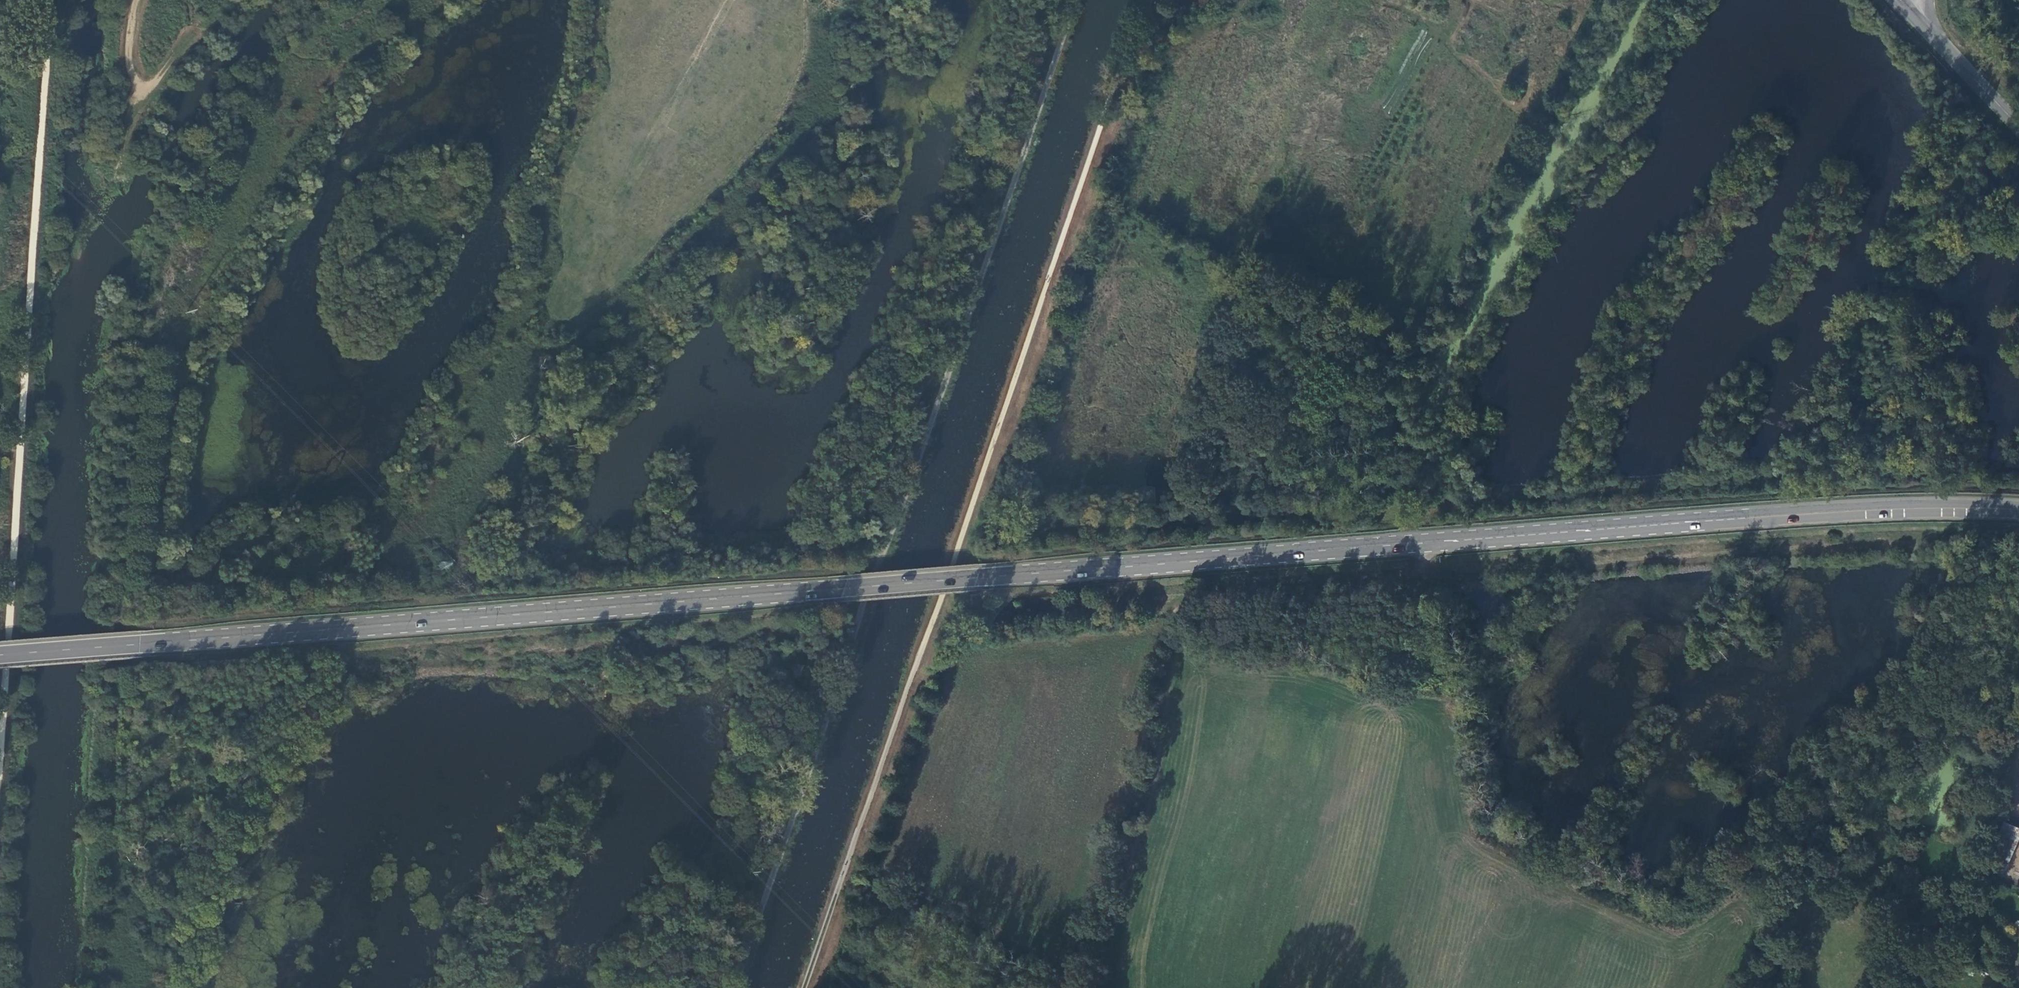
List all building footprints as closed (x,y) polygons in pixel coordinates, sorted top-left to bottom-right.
[(1995,751),(1980,750),(1979,764),(1994,765),(1995,751)] [(2018,843),(2018,830),(2005,824),(1988,863),(2007,871),(2018,843)]
